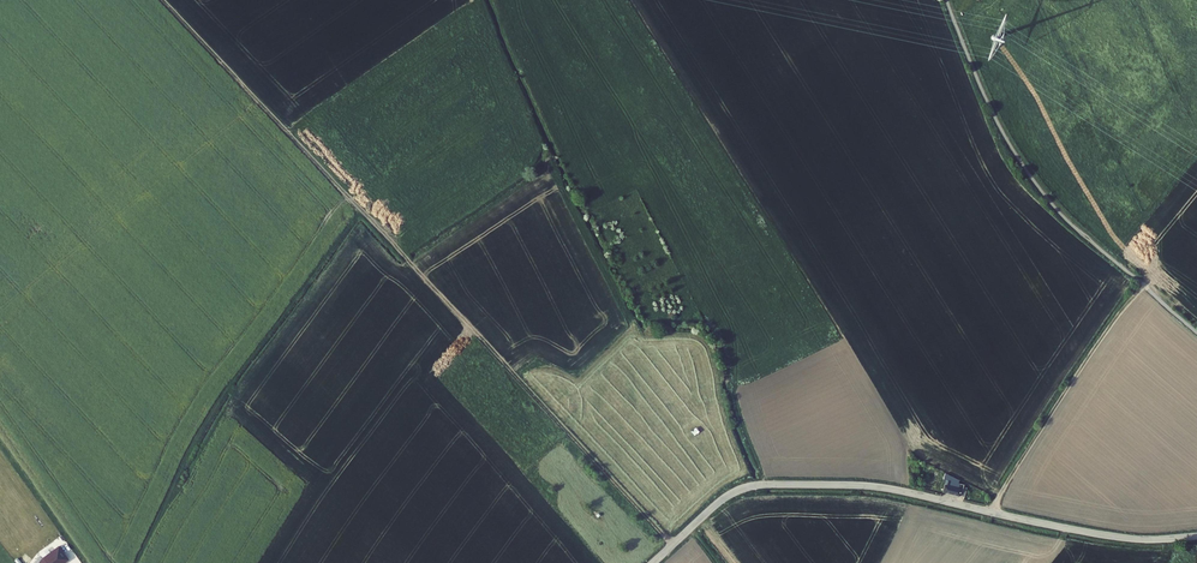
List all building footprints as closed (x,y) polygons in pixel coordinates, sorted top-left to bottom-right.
[(943,490),(962,495),(964,488),(950,485),(951,480),(959,482),(960,479),(947,473),(943,490)] [(55,548),(40,560),(38,562),(62,562),(65,561),(55,548)]
